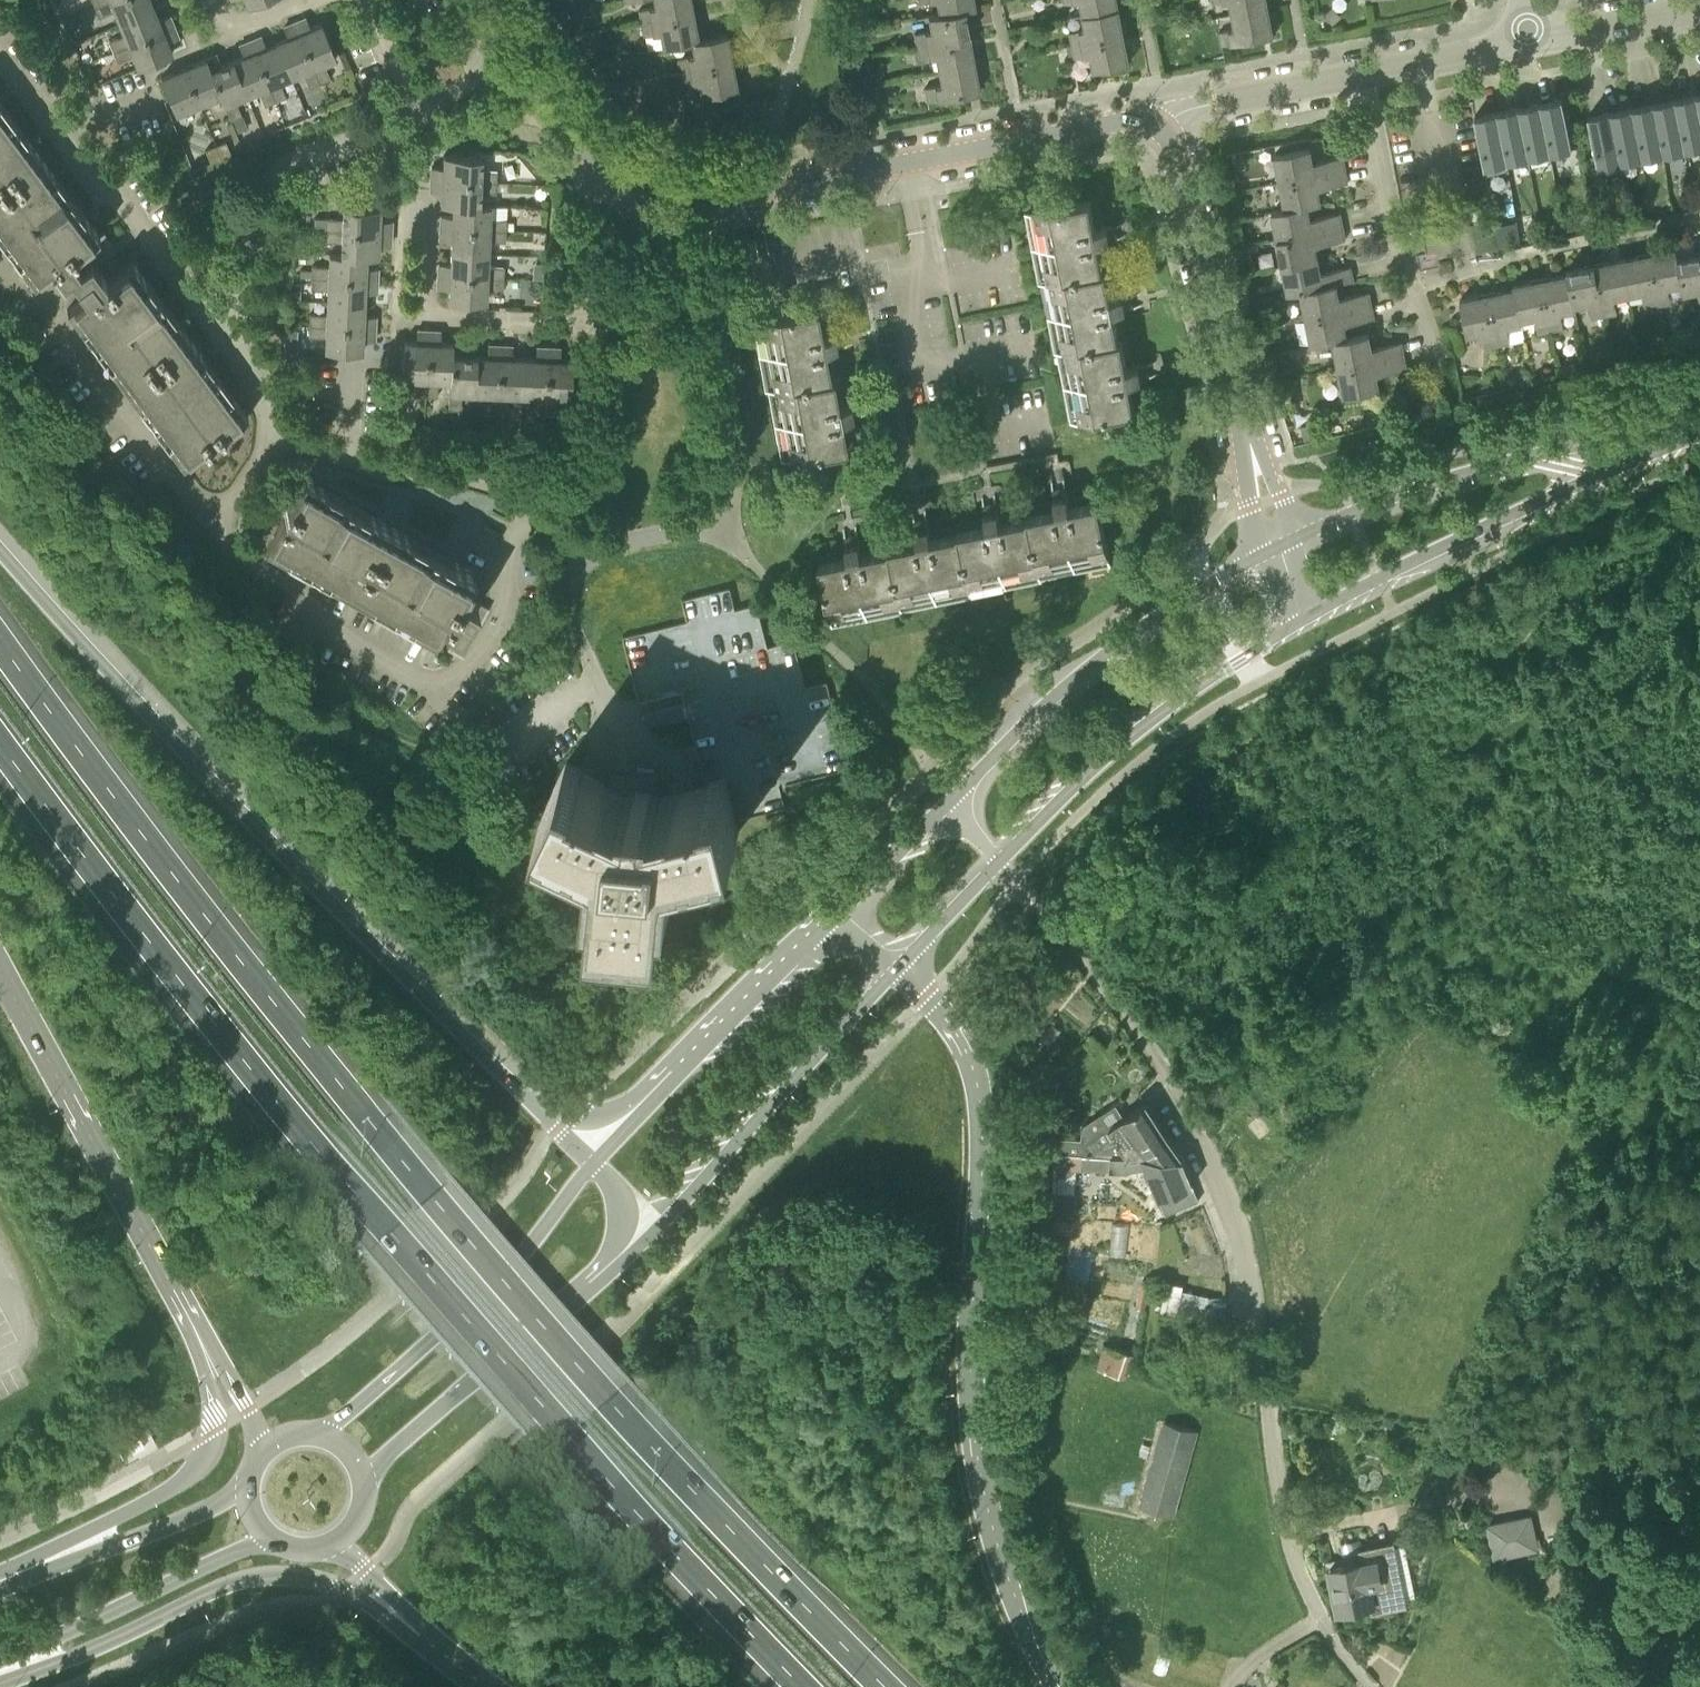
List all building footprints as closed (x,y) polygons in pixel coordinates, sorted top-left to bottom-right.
[(154,8),(151,0),(111,0),(95,7),(81,12),(83,19),(86,18),(88,17),(91,17),(93,17),(95,17),(97,17),(99,18),(115,11),(119,22),(154,8)] [(642,22),(692,13),(690,0),(654,0),(655,6),(639,8),(642,22)] [(964,8),(964,10),(975,8),(973,0),(937,0),(939,13),(964,8)] [(1066,4),(1082,0),(1085,14),(1119,7),(1118,0),(1066,0),(1066,4)] [(1268,6),(1267,0),(1230,0),(1233,13),(1268,6)] [(1341,16),(1333,5),(1324,13),(1333,23),(1341,16)] [(1273,34),(1268,6),(1233,13),(1235,27),(1219,30),(1222,44),(1273,34)] [(1119,7),(1085,14),(1088,28),(1071,31),(1073,44),(1125,34),(1119,7)] [(112,51),(173,26),(169,16),(159,20),(154,8),(119,22),(125,35),(109,41),(112,51)] [(969,36),(964,10),(964,8),(939,13),(929,15),(932,29),(915,33),(917,46),(969,36)] [(692,13),(642,22),(644,34),(660,31),(662,46),(691,41),(697,40),(697,39),(692,13)] [(307,18),(295,23),(319,83),(330,79),(324,63),(336,58),(322,24),(311,28),(307,18)] [(319,83),(295,23),(284,27),(288,38),(277,42),(291,76),(302,72),(309,87),(319,83)] [(178,38),(173,26),(112,51),(117,62),(133,56),(138,67),(172,53),(168,43),(178,38)] [(697,39),(697,40),(691,41),(693,54),(677,57),(679,71),(731,62),(726,33),(697,39)] [(1125,34),(1073,44),(1076,56),(1092,53),(1095,69),(1130,62),(1125,34)] [(291,76),(277,42),(267,47),(262,35),(250,40),(275,101),(285,97),(279,81),(291,76)] [(939,70),(974,63),(969,36),(917,46),(920,58),(936,55),(939,70)] [(275,101),(250,40),(240,44),(244,55),(233,60),(247,94),(258,90),(264,105),(275,101)] [(247,94),(233,60),(222,64),(218,54),(205,59),(220,95),(230,119),(241,115),(235,99),(247,94)] [(220,95),(205,59),(184,67),(199,104),(220,95)] [(731,62),(679,71),(682,83),(698,80),(701,95),(736,89),(731,62)] [(974,63),(939,70),(942,83),(925,86),(928,101),(979,91),(974,63)] [(199,104),(184,67),(161,77),(176,113),(199,104)] [(1696,94),(1675,99),(1684,148),(1699,145),(1699,115),(1696,94)] [(1562,97),(1540,102),(1550,152),(1572,148),(1562,97)] [(1684,148),(1675,99),(1653,103),(1663,152),(1684,148)] [(34,284),(51,271),(61,283),(70,276),(85,296),(67,309),(183,465),(248,417),(132,261),(105,281),(81,249),(99,235),(0,102),(0,238),(34,284)] [(1550,152),(1540,102),(1519,106),(1529,156),(1550,152)] [(1663,152),(1653,103),(1632,107),(1642,156),(1663,152)] [(1529,156),(1519,106),(1498,110),(1507,160),(1529,156)] [(1642,156),(1632,107),(1611,111),(1620,160),(1642,156)] [(1507,160),(1498,110),(1476,114),(1485,165),(1507,160)] [(1620,160),(1611,111),(1588,115),(1598,165),(1620,160)] [(248,127),(243,114),(232,119),(237,132),(248,127)] [(231,155),(229,149),(226,141),(216,146),(221,159),(231,155)] [(211,163),(221,159),(216,146),(206,150),(211,163)] [(1275,153),(1280,182),(1346,169),(1343,155),(1313,161),(1311,146),(1275,153)] [(432,166),(431,179),(497,182),(498,170),(481,169),(481,156),(444,154),(443,166),(432,166)] [(1346,169),(1280,182),(1286,209),(1308,204),(1321,202),(1319,188),(1348,182),(1346,169)] [(497,182),(431,179),(430,190),(442,191),(442,203),(452,203),(479,205),(479,203),(480,191),(496,192),(497,182)] [(1103,227),(1097,198),(1026,212),(1040,283),(1042,283),(1056,352),(1058,352),(1071,421),(1142,407),(1136,379),(1150,376),(1147,363),(1134,365),(1128,336),(1126,336),(1121,309),(1134,306),(1132,294),(1119,296),(1113,267),(1111,267),(1105,240),(1118,238),(1116,224),(1103,227)] [(479,205),(452,203),(452,215),(441,214),(441,227),(506,230),(507,218),(490,217),(491,204),(479,203),(479,205)] [(325,218),(325,228),(391,232),(391,220),(381,219),(381,206),(344,204),(343,219),(325,218)] [(1308,204),(1286,209),(1273,211),(1278,238),(1343,225),(1340,213),(1311,218),(1308,204)] [(314,228),(325,228),(325,218),(314,217),(314,228)] [(515,230),(515,222),(507,221),(506,230),(515,230)] [(1343,225),(1278,238),(1283,265),(1318,258),(1316,245),(1345,239),(1343,225)] [(506,230),(441,227),(440,239),(451,240),(450,251),(488,253),(489,240),(506,241),(506,230)] [(391,232),(325,228),(324,241),(342,241),(341,253),(367,254),(379,255),(379,244),(390,244),(391,232)] [(1648,253),(1658,304),(1672,301),(1669,286),(1682,283),(1677,257),(1675,247),(1648,253)] [(488,253),(450,251),(449,263),(439,262),(439,274),(504,277),(505,266),(488,265),(488,253)] [(1682,283),(1684,292),(1698,289),(1699,300),(1699,252),(1677,257),(1682,283)] [(367,254),(341,253),(329,253),(328,266),(312,265),(312,269),(311,276),(378,279),(378,267),(366,266),(367,254)] [(1622,258),(1629,293),(1643,291),(1646,307),(1658,304),(1648,253),(1622,258)] [(1318,258),(1283,265),(1289,293),(1301,291),(1337,284),(1353,281),(1350,267),(1321,273),(1318,258)] [(1595,263),(1605,315),(1618,312),(1614,296),(1629,293),(1622,258),(1595,263)] [(1568,268),(1569,272),(1575,304),(1589,301),(1592,317),(1605,315),(1595,263),(1568,268)] [(515,277),(516,268),(505,267),(505,277),(515,277)] [(1541,278),(1552,330),(1565,327),(1562,311),(1576,308),(1575,304),(1569,272),(1541,278)] [(504,277),(439,274),(438,287),(449,287),(448,300),(486,301),(486,288),(504,289),(504,277)] [(378,279),(311,276),(311,288),(327,288),(327,300),(364,302),(365,291),(377,291),(378,279)] [(1538,333),(1552,330),(1541,278),(1515,283),(1515,288),(1522,319),(1535,316),(1538,333)] [(290,282),(290,290),(300,291),(300,282),(290,282)] [(1337,284),(1301,291),(1306,317),(1372,304),(1369,291),(1339,297),(1337,284)] [(1489,293),(1499,344),(1511,342),(1507,326),(1523,323),(1522,319),(1515,288),(1489,293)] [(1499,344),(1489,293),(1460,298),(1467,334),(1482,331),(1485,347),(1499,344)] [(364,302),(327,300),(326,314),(310,313),(309,324),(375,327),(375,315),(364,315),(364,302)] [(1372,304),(1306,317),(1311,345),(1334,341),(1333,339),(1347,336),(1345,323),(1374,318),(1372,304)] [(828,335),(822,306),(751,320),(766,391),(767,391),(781,460),(853,446),(847,417),(860,414),(858,408),(857,401),(844,404),(839,375),(836,375),(831,348),(844,346),(842,338),(841,332),(828,335)] [(284,326),(284,310),(272,310),(272,326),(284,326)] [(375,327),(309,324),(309,336),(325,337),(324,350),(362,351),(362,339),(374,340),(375,327)] [(414,394),(427,395),(429,330),(417,330),(416,341),(404,341),(402,377),(415,378),(414,394)] [(429,330),(427,395),(438,396),(438,379),(449,379),(451,379),(453,343),(441,342),(441,331),(429,330)] [(1333,339),(1334,341),(1338,366),(1404,353),(1402,341),(1372,347),(1369,332),(1347,336),(1333,339)] [(297,341),(283,341),(283,353),(296,353),(297,341)] [(451,379),(449,379),(448,409),(460,409),(461,392),(474,392),(476,355),(465,354),(465,343),(453,343),(451,379)] [(476,355),(474,392),(486,393),(485,410),(497,411),(500,344),(489,344),(489,355),(476,355)] [(500,344),(497,411),(508,411),(509,394),(522,395),(524,357),(512,356),(513,345),(500,344)] [(524,357),(522,395),(535,395),(534,413),(545,413),(548,346),(536,346),(536,357),(524,357)] [(548,346),(545,413),(557,414),(558,396),(571,397),(573,359),(560,358),(560,347),(548,346)] [(1404,353),(1338,366),(1344,394),(1379,387),(1377,373),(1407,367),(1404,353)] [(1280,377),(1295,375),(1292,361),(1278,363),(1280,377)] [(1320,436),(1317,421),(1302,424),(1305,439),(1320,436)] [(569,446),(569,433),(555,433),(555,446),(569,446)] [(305,478),(265,549),(435,644),(445,626),(458,634),(468,616),(479,623),(488,606),(463,592),(474,572),(305,478)] [(846,550),(819,555),(833,626),(904,612),(904,610),(973,596),(973,593),(1042,580),(1042,578),(1112,564),(1098,493),(1069,499),(1067,485),(1058,487),(1052,488),(1055,501),(1027,507),(1027,509),(1000,515),(997,501),(991,503),(984,504),(986,517),(957,523),(958,526),(931,531),(928,517),(922,519),(914,520),(917,533),(888,539),(888,542),(860,547),(858,534),(849,536),(844,537),(846,550)] [(582,768),(566,760),(542,811),(544,812),(545,810),(604,839),(597,912),(599,912),(600,908),(665,914),(664,919),(668,919),(674,845),(739,829),(736,820),(787,808),(782,786),(851,770),(829,681),(808,686),(796,639),(770,645),(759,603),(738,608),(733,586),(682,598),(688,620),(623,635),(640,702),(682,691),(687,709),(705,783),(709,782),(710,785),(651,800),(652,791),(637,789),(637,798),(581,771),(582,768)] [(1026,1053),(1036,1047),(1025,1029),(1016,1035),(1026,1053)] [(1030,1065),(1043,1090),(1052,1076),(1043,1059),(1030,1065)] [(1065,1083),(1052,1076),(1043,1090),(1057,1098),(1065,1083)] [(1055,1135),(1054,1150),(1090,1152),(1093,1147),(1125,1148),(1126,1146),(1145,1146),(1139,1137),(1160,1123),(1146,1102),(1125,1116),(1116,1102),(1083,1124),(1082,1137),(1055,1135)] [(1098,1153),(1183,1158),(1160,1123),(1139,1137),(1145,1146),(1126,1146),(1125,1148),(1093,1147),(1090,1152),(1054,1150),(1053,1165),(1098,1168),(1098,1153)] [(1199,1200),(1183,1158),(1098,1153),(1098,1168),(1132,1170),(1147,1163),(1169,1211),(1199,1200)] [(1073,1215),(1074,1190),(1051,1189),(1050,1214),(1073,1215)] [(1139,1250),(1139,1221),(1117,1221),(1117,1250),(1139,1250)] [(1150,1282),(1140,1280),(1136,1305),(1146,1307),(1150,1282)] [(1165,1305),(1213,1313),(1217,1291),(1169,1283),(1165,1305)] [(1131,1378),(1139,1354),(1105,1343),(1097,1366),(1131,1378)] [(1172,1515),(1197,1429),(1167,1420),(1142,1506),(1172,1515)] [(1595,1518),(1576,1508),(1572,1515),(1592,1525),(1595,1518)] [(1495,1556),(1538,1547),(1531,1514),(1489,1523),(1495,1556)] [(1406,1600),(1395,1542),(1364,1547),(1367,1559),(1331,1566),(1339,1606),(1374,1600),(1375,1606),(1406,1600)]
